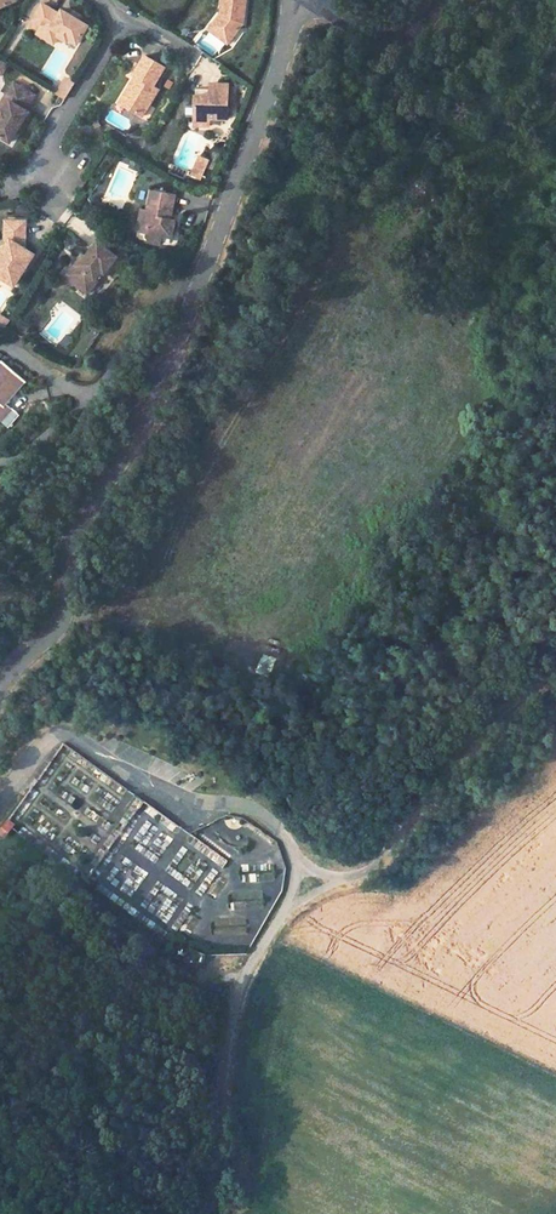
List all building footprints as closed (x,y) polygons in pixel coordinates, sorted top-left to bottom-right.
[(230,12),(222,10),(213,23),(224,30),(221,35),(230,42),(247,18),(251,0),(224,0),(224,2),(232,3),(230,12)] [(37,31),(45,36),(50,28),(59,34),(67,39),(68,37),(77,43),(89,22),(63,7),(59,11),(42,1),(31,18),(41,25),(37,31)] [(224,2),(222,10),(230,12),(232,3),(224,2)] [(224,30),(213,23),(210,27),(221,35),(224,30)] [(45,36),(54,41),(59,34),(50,28),(45,36)] [(130,83),(121,98),(129,103),(126,108),(138,115),(155,88),(150,85),(160,67),(141,55),(129,73),(136,78),(133,84),(130,83)] [(74,83),(65,78),(56,94),(64,99),(74,83)] [(27,111),(25,110),(34,95),(13,81),(4,96),(8,99),(2,109),(0,108),(0,137),(8,142),(15,131),(21,121),(27,111)] [(208,118),(226,119),(228,83),(217,82),(217,90),(210,89),(194,88),(194,89),(193,104),(192,116),(208,118)] [(118,103),(126,108),(129,103),(121,98),(118,103)] [(192,123),(208,125),(208,118),(192,116),(192,123)] [(20,134),(26,125),(21,121),(15,131),(20,134)] [(198,156),(191,165),(199,170),(206,161),(198,156)] [(193,179),(199,170),(191,165),(185,174),(193,179)] [(143,211),(139,229),(149,231),(148,236),(147,239),(149,243),(152,243),(153,244),(161,245),(162,239),(163,234),(173,236),(175,223),(168,222),(169,217),(171,217),(175,196),(154,192),(150,212),(143,211)] [(33,255),(24,248),(25,245),(26,222),(6,222),(6,239),(8,241),(0,253),(0,277),(13,286),(33,255)] [(88,259),(82,268),(79,266),(72,276),(78,284),(86,290),(95,277),(99,280),(105,270),(109,272),(119,258),(98,243),(88,259)] [(82,268),(88,259),(85,257),(79,266),(82,268)] [(102,282),(109,272),(105,270),(99,280),(102,282)] [(0,365),(0,421),(7,427),(18,414),(5,404),(9,399),(6,396),(11,391),(14,393),(25,381),(3,362),(0,365)] [(11,391),(6,396),(9,399),(14,393),(11,391)] [(9,821),(7,825),(13,829),(16,825),(9,821)] [(7,825),(0,833),(7,838),(13,829),(7,825)] [(208,848),(204,855),(224,866),(228,859),(208,848)]
